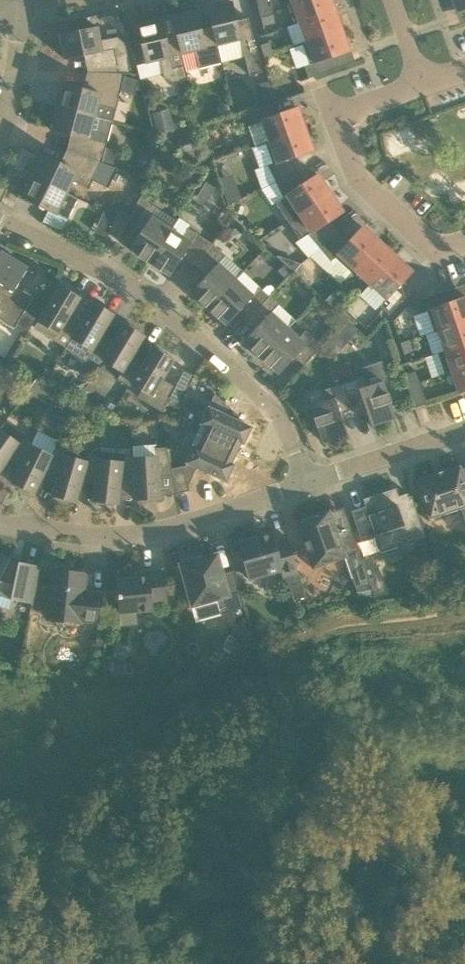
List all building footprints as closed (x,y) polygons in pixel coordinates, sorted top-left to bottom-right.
[(215,32),(214,32),(217,45),(218,45),(222,62),(245,57),(250,75),(262,72),(249,18),(248,18),(249,24),(238,26),(232,3),(232,1),(226,3),(226,0),(213,3),(214,6),(208,7),(208,9),(209,9),(215,32)] [(295,0),(257,0),(261,17),(273,14),(272,7),(288,2),(292,0),(292,1),(295,0)] [(292,0),(288,2),(296,24),(300,22),(300,21),(334,9),(331,0),(295,0),(292,1),(292,0)] [(454,1),(459,13),(460,12),(459,11),(464,9),(464,0),(454,0),(454,1)] [(187,71),(200,68),(222,62),(218,45),(217,45),(214,32),(202,35),(197,12),(197,10),(191,12),(190,9),(178,12),(178,15),(173,16),(173,18),(173,17),(179,41),(182,54),(187,71)] [(300,22),(307,41),(307,42),(341,29),(334,9),(300,21),(300,22)] [(275,23),(273,14),(274,14),(273,14),(261,17),(263,26),(275,23)] [(182,54),(179,41),(167,44),(161,21),(162,20),(161,19),(148,23),(147,20),(134,23),(137,36),(140,35),(147,63),(159,60),(164,78),(172,83),(188,79),(187,71),(182,54)] [(90,53),(93,72),(125,73),(132,74),(125,42),(118,37),(101,40),(98,27),(70,33),(70,30),(57,33),(59,45),(62,45),(65,59),(66,59),(66,58),(90,53)] [(309,78),(333,70),(328,58),(348,51),(348,52),(349,51),(341,29),(307,42),(307,41),(302,42),(310,64),(304,66),(309,78)] [(59,91),(55,106),(95,116),(113,121),(125,73),(93,72),(88,91),(65,85),(65,84),(64,84),(62,92),(59,91)] [(268,85),(255,89),(259,105),(272,102),(268,85)] [(271,141),(305,129),(297,107),(296,107),(296,108),(277,115),(273,103),(249,112),(253,124),(263,121),(270,140),(271,141)] [(53,130),(71,135),(77,136),(73,151),(102,162),(110,133),(92,128),(95,116),(55,106),(51,121),(54,122),(52,130),(53,130)] [(160,112),(152,113),(157,134),(173,131),(171,120),(163,122),(160,112)] [(268,165),(276,181),(298,170),(292,157),(311,150),(311,151),(313,151),(305,129),(271,141),(270,140),(252,147),(260,168),(268,165)] [(102,162),(73,151),(66,166),(44,155),(43,154),(39,162),(37,160),(31,172),(34,173),(32,176),(67,193),(73,181),(89,189),(102,162)] [(305,183),(298,170),(276,181),(284,198),(276,204),(288,221),(330,193),(317,174),(316,174),(317,175),(305,183)] [(221,176),(230,201),(242,197),(233,172),(221,176)] [(78,198),(67,193),(32,176),(27,187),(24,186),(18,198),(30,204),(31,201),(68,219),(78,198)] [(308,234),(320,248),(339,231),(330,221),(341,213),(342,213),(343,213),(330,193),(288,221),(300,240),(308,234)] [(141,197),(132,215),(128,221),(142,230),(130,249),(139,256),(139,257),(146,261),(147,260),(150,262),(172,229),(152,216),(157,208),(141,197)] [(120,238),(128,221),(132,215),(120,209),(108,232),(120,238)] [(341,284),(352,272),(380,242),(363,226),(348,242),(339,231),(320,248),(332,262),(325,269),(341,284)] [(183,256),(196,265),(213,244),(189,228),(183,237),(172,229),(150,262),(153,265),(153,266),(160,270),(161,269),(170,276),(183,256)] [(395,256),(380,242),(352,272),(352,273),(355,269),(371,283),(395,256)] [(214,245),(213,244),(196,265),(197,266),(207,275),(192,292),(200,299),(199,300),(205,306),(206,305),(209,308),(236,279),(219,263),(226,256),(214,245)] [(35,319),(44,305),(33,298),(33,297),(16,287),(28,267),(4,252),(4,251),(3,251),(3,252),(1,251),(0,252),(0,298),(24,312),(35,319)] [(395,256),(371,283),(387,298),(380,306),(389,315),(406,296),(397,287),(411,273),(412,273),(413,272),(395,256)] [(243,272),(236,279),(209,308),(212,311),(211,312),(218,318),(218,317),(227,324),(242,308),(251,316),(270,296),(261,288),(243,272)] [(60,285),(38,321),(34,328),(54,340),(66,347),(80,323),(70,317),(81,298),(77,296),(79,294),(65,285),(63,287),(60,285)] [(334,291),(326,300),(332,307),(341,298),(334,291)] [(464,296),(464,297),(446,304),(442,292),(418,300),(422,313),(427,311),(434,331),(464,321),(464,296)] [(259,354),(262,357),(289,328),(271,312),(279,305),(270,296),(251,316),(260,324),(244,341),(253,349),(252,350),(258,355),(259,354)] [(17,324),(24,312),(0,298),(0,319),(15,328),(17,324)] [(91,306),(80,323),(66,347),(86,361),(88,358),(99,364),(114,340),(103,333),(114,315),(111,313),(112,310),(98,302),(97,304),(93,302),(91,306)] [(24,312),(17,324),(28,330),(35,319),(24,312)] [(446,350),(464,344),(464,321),(434,331),(435,332),(439,331),(446,350)] [(118,379),(130,386),(144,361),(134,355),(145,336),(141,334),(142,332),(129,324),(127,326),(124,324),(114,340),(99,364),(100,364),(103,359),(122,371),(118,379)] [(299,338),(289,328),(262,357),(265,360),(264,361),(270,367),(271,366),(279,374),(295,357),(304,365),(322,345),(306,330),(299,338)] [(401,343),(404,354),(413,351),(409,340),(401,343)] [(453,370),(464,366),(464,344),(446,350),(438,352),(445,373),(453,370)] [(153,348),(144,361),(130,386),(132,383),(151,395),(147,403),(162,412),(167,402),(166,402),(174,386),(163,379),(174,360),(170,358),(171,356),(158,348),(156,350),(153,348)] [(453,370),(460,392),(464,390),(464,366),(453,370)] [(167,402),(178,408),(195,375),(183,369),(175,386),(174,386),(166,402),(167,402)] [(407,383),(418,379),(415,371),(404,375),(407,383)] [(372,426),(395,418),(390,402),(391,401),(388,393),(387,393),(383,381),(369,385),(365,376),(344,383),(352,409),(365,405),(372,426)] [(415,407),(427,403),(419,379),(418,379),(407,383),(415,407)] [(352,409),(344,383),(322,390),(325,400),(311,405),(316,417),(314,418),(317,426),(319,426),(324,442),(347,435),(340,413),(352,409)] [(226,415),(230,407),(215,394),(201,423),(207,426),(202,437),(236,452),(241,442),(244,443),(251,427),(226,415)] [(0,428),(0,471),(8,459),(19,467),(32,442),(4,422),(1,427),(1,426),(0,428)] [(171,469),(173,475),(177,493),(190,490),(188,485),(197,467),(226,480),(234,464),(231,463),(236,452),(202,437),(198,447),(195,446),(185,466),(184,466),(171,469)] [(44,473),(57,479),(64,452),(55,447),(51,455),(31,445),(32,442),(19,467),(12,482),(16,484),(15,486),(30,493),(31,491),(35,493),(44,473)] [(133,454),(134,483),(135,499),(140,499),(140,501),(156,500),(156,498),(160,498),(159,476),(173,475),(171,469),(166,447),(156,448),(156,445),(132,446),(133,454)] [(64,452),(57,479),(52,494),(56,496),(56,498),(71,503),(72,500),(76,501),(82,481),(95,484),(98,456),(88,453),(86,461),(64,455),(65,452),(64,452)] [(98,456),(95,484),(93,500),(98,501),(97,503),(114,505),(114,503),(118,503),(121,481),(134,483),(133,454),(122,453),(121,462),(98,459),(99,456),(98,456)] [(461,469),(460,467),(418,480),(422,493),(421,495),(424,503),(426,505),(431,517),(461,507),(464,520),(464,481),(461,469)] [(381,552),(426,537),(412,495),(401,499),(397,488),(363,499),(381,552)] [(359,551),(350,526),(340,530),(336,528),(330,510),(297,521),(313,568),(346,557),(345,555),(359,551)] [(275,541),(272,532),(270,526),(258,530),(256,530),(258,536),(239,542),(249,579),(281,570),(283,576),(298,572),(288,537),(275,541)] [(33,603),(41,566),(19,561),(11,558),(0,552),(0,606),(10,610),(12,599),(33,603)] [(220,614),(245,607),(234,570),(222,573),(217,554),(181,564),(192,605),(216,598),(220,614)] [(377,565),(365,569),(370,584),(382,580),(377,565)] [(79,618),(97,620),(100,594),(82,592),(85,573),(54,569),(49,619),(79,622),(79,618)] [(152,605),(167,603),(163,569),(135,572),(136,578),(117,580),(121,625),(136,624),(135,611),(153,609),(152,605)] [(365,569),(364,570),(352,574),(356,587),(370,584),(365,569)] [(243,625),(232,634),(241,645),(252,636),(243,625)] [(175,651),(163,662),(173,672),(184,661),(175,651)]
